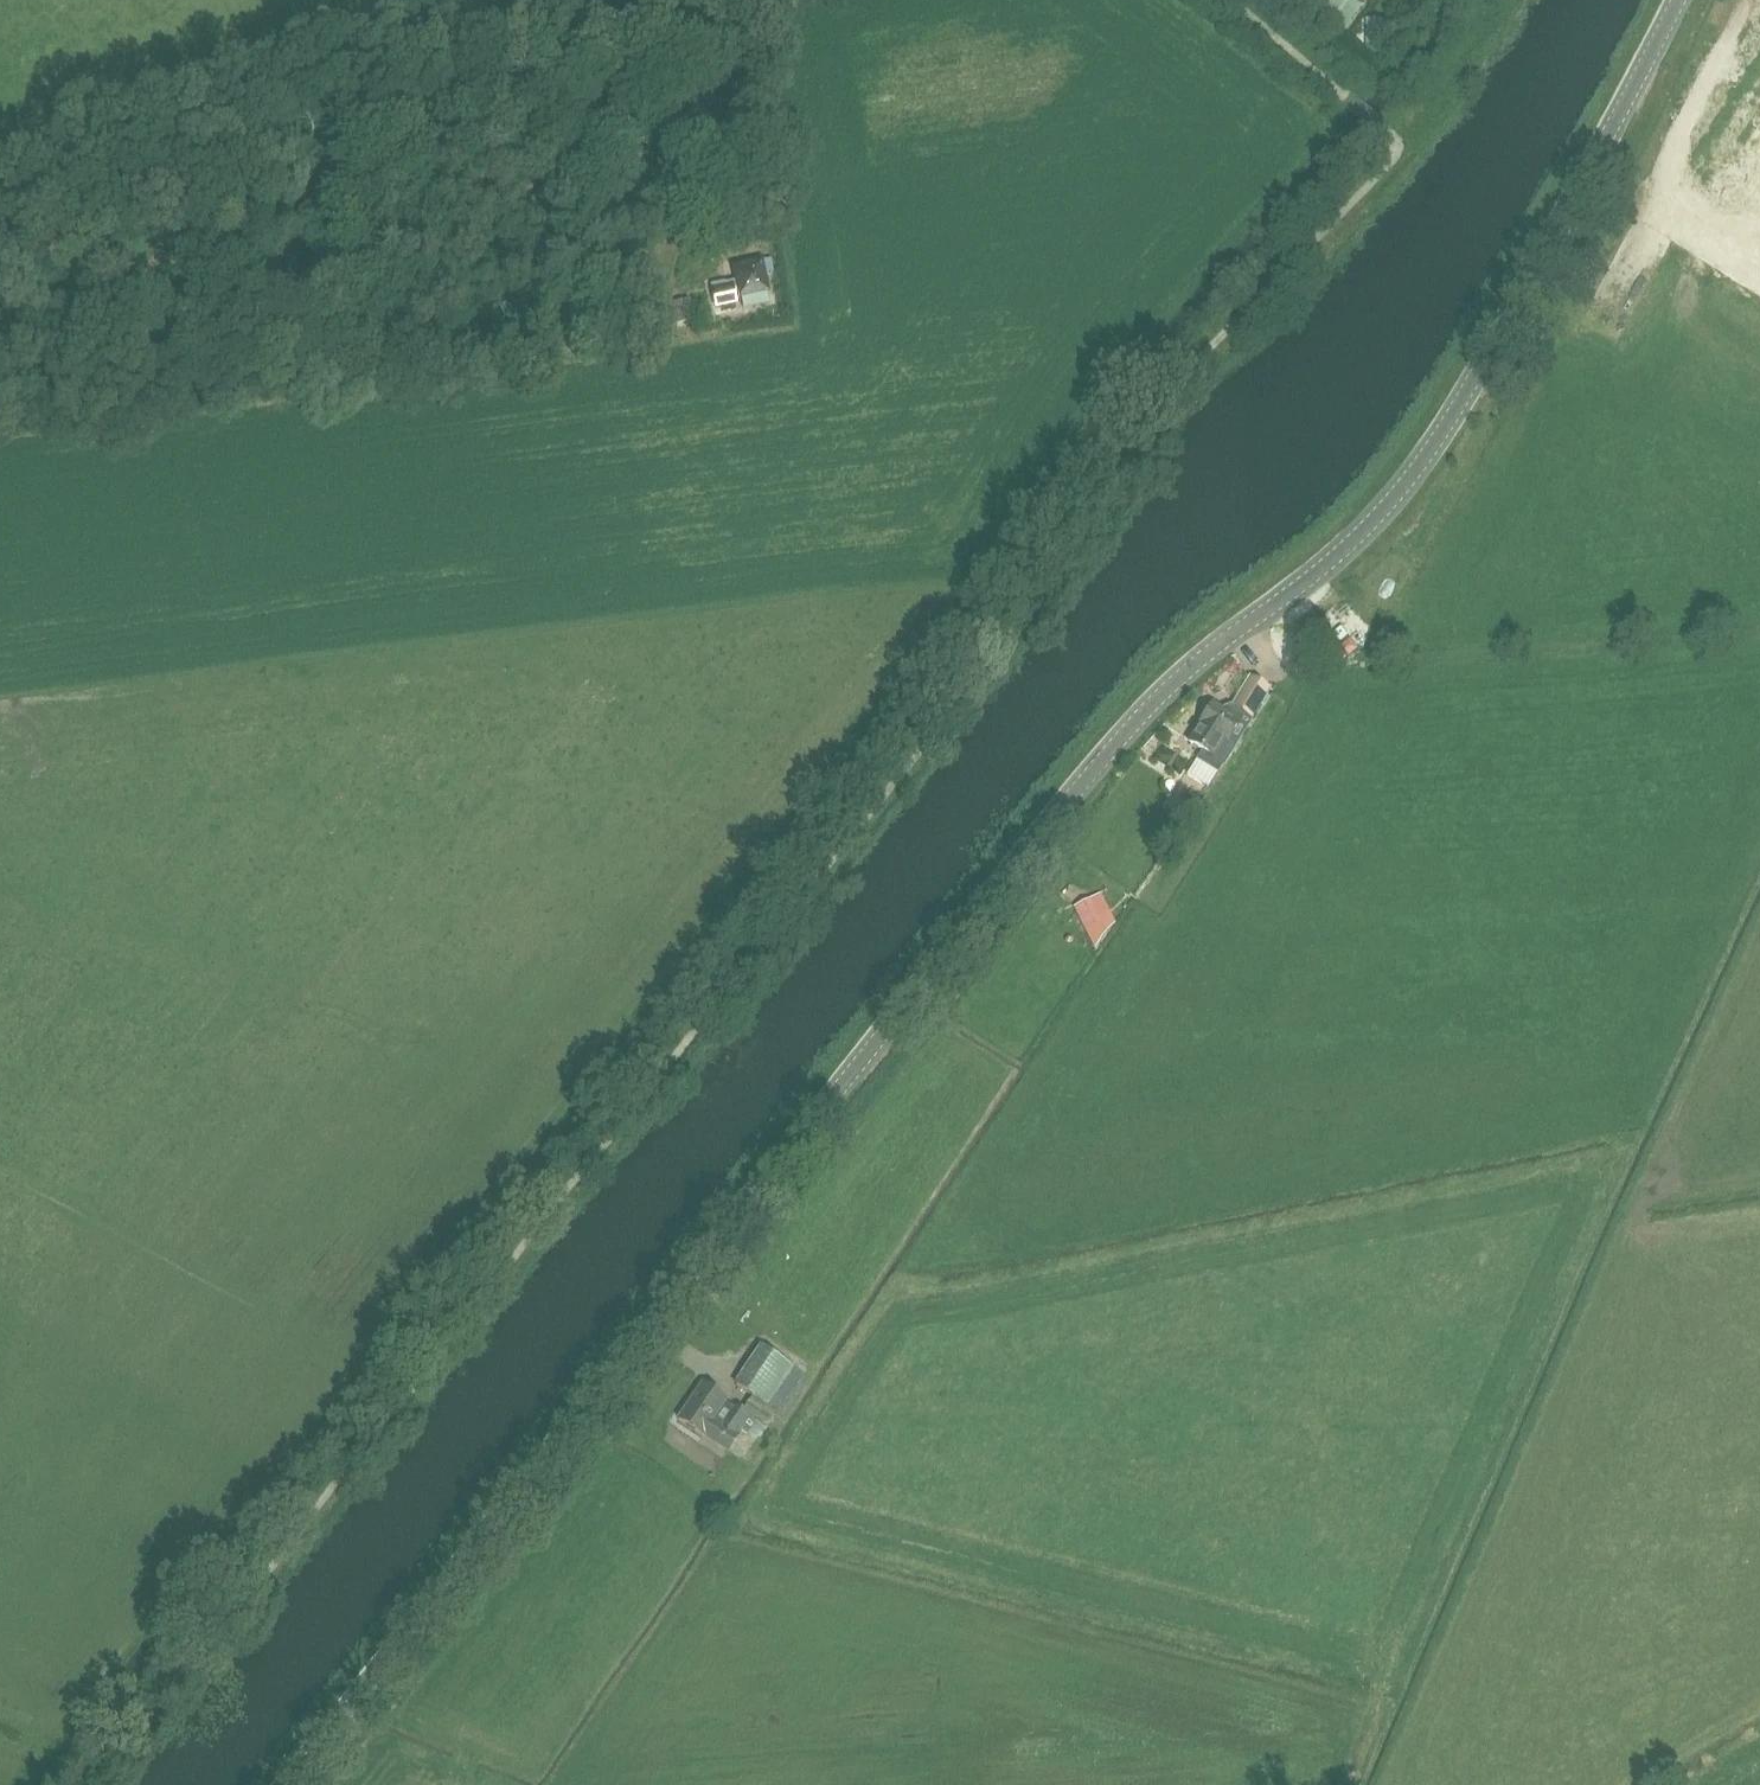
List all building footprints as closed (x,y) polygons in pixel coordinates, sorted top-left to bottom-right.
[(1747,97),(1728,127),(1740,134),(1731,148),(1749,159),(1758,145),(1759,147),(1759,105),(1747,97)] [(715,307),(735,303),(734,297),(767,290),(760,260),(733,266),(736,280),(721,283),(723,288),(711,290),(715,307)] [(669,318),(687,317),(685,281),(668,282),(669,318)] [(1248,678),(1231,704),(1252,719),(1271,691),(1248,678)] [(1239,720),(1227,712),(1226,712),(1227,711),(1212,702),(1187,741),(1212,757),(1224,739),(1226,741),(1239,720)] [(1093,915),(1112,908),(1102,882),(1083,890),(1093,915)] [(759,1343),(733,1384),(766,1405),(793,1366),(759,1343)] [(677,1418),(702,1435),(727,1452),(739,1435),(743,1438),(748,1433),(757,1439),(766,1428),(754,1421),(757,1417),(737,1403),(735,1407),(725,1401),(727,1399),(702,1382),(677,1418)]
